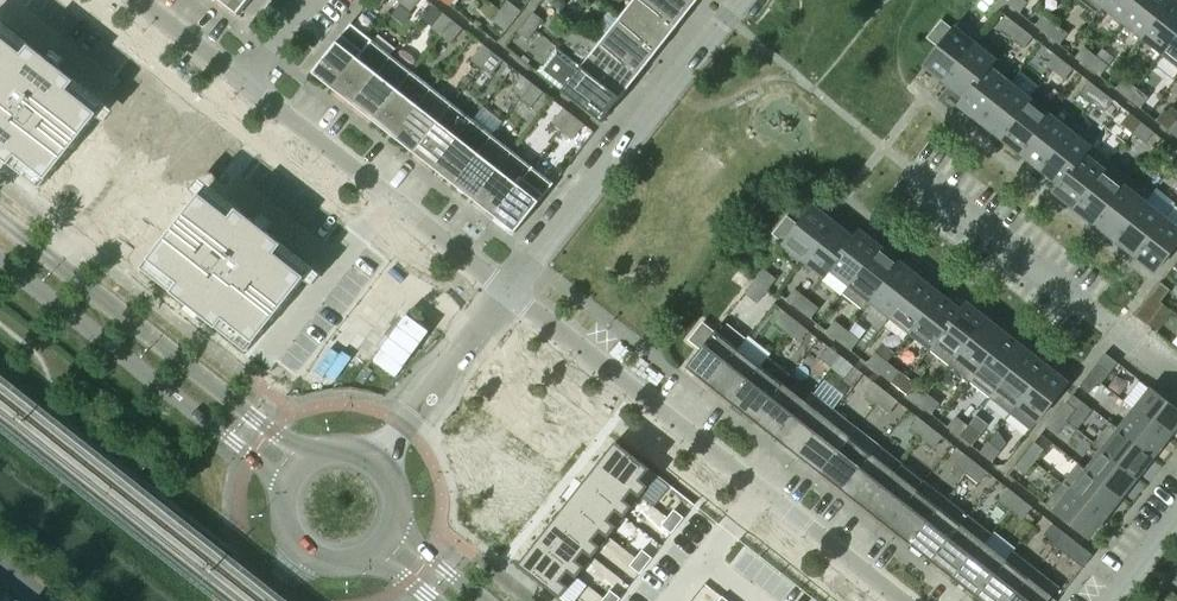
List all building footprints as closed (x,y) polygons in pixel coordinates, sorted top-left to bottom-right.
[(239,15),(251,0),(219,0),(239,15)] [(419,0),(403,0),(400,4),(410,12),(419,0)] [(643,0),(634,0),(619,19),(658,51),(677,27),(643,0)] [(692,0),(643,0),(677,27),(696,3),(692,0)] [(994,0),(975,0),(973,3),(984,12),(994,0)] [(1024,0),(1009,0),(1006,4),(1019,13),(1027,2),(1024,0)] [(1107,0),(1076,0),(1095,15),(1107,0)] [(1140,0),(1107,0),(1095,15),(1096,16),(1103,7),(1123,22),(1140,0)] [(1172,1),(1171,0),(1140,0),(1123,22),(1143,38),(1172,1)] [(521,12),(508,1),(500,11),(513,22),(521,12)] [(1176,36),(1176,5),(1172,1),(1143,38),(1163,54),(1176,36)] [(505,31),(513,22),(500,11),(492,21),(505,31)] [(441,36),(452,21),(442,13),(431,28),(441,36)] [(543,21),(533,13),(525,23),(535,30),(543,21)] [(1047,36),(1055,25),(1043,15),(1035,26),(1047,36)] [(1020,28),(1008,18),(1000,29),(1012,39),(1020,28)] [(658,51),(619,19),(600,43),(640,74),(658,51)] [(945,82),(981,36),(960,19),(952,29),(941,21),(927,38),(938,47),(924,65),(945,82)] [(450,43),(462,29),(452,21),(441,36),(450,43)] [(535,30),(525,23),(518,32),(528,40),(535,30)] [(333,89),(371,40),(350,24),(312,73),(333,89)] [(1059,45),(1067,34),(1055,25),(1047,36),(1059,45)] [(38,191),(103,108),(0,27),(0,162),(38,191)] [(1024,48),(1032,37),(1020,28),(1012,39),(1024,48)] [(959,105),(994,61),(974,45),(982,36),(981,36),(945,82),(964,97),(958,104),(959,105)] [(1163,54),(1176,65),(1176,36),(1163,54)] [(353,105),(391,56),(371,40),(333,89),(353,105)] [(640,74),(600,43),(581,67),(621,98),(640,74)] [(481,67),(493,53),(483,45),(471,59),(481,67)] [(1087,67),(1096,56),(1083,47),(1075,58),(1087,67)] [(1061,59),(1048,50),(1040,61),(1052,70),(1061,59)] [(491,75),(502,60),(493,53),(481,67),(491,75)] [(373,121),(412,72),(391,56),(353,105),(373,121)] [(1099,77),(1108,66),(1096,56),(1087,67),(1099,77)] [(1064,80),(1073,69),(1061,59),(1052,70),(1064,80)] [(979,121),(1008,84),(989,69),(995,61),(994,61),(959,105),(979,121)] [(621,98),(581,67),(562,91),(602,122),(621,98)] [(393,137),(432,88),(412,72),(373,121),(393,137)] [(521,99),(533,84),(523,77),(511,91),(521,99)] [(1136,88),(1124,78),(1115,89),(1127,99),(1136,88)] [(1092,102),(1101,91),(1089,81),(1080,92),(1092,102)] [(531,107),(543,92),(533,84),(521,99),(531,107)] [(999,137),(1028,100),(1008,84),(979,121),(999,137)] [(413,153),(452,104),(432,88),(393,137),(413,153)] [(1139,108),(1148,98),(1136,88),(1127,99),(1139,108)] [(1104,111),(1113,101),(1101,91),(1092,102),(1104,111)] [(1019,153),(1049,116),(1028,100),(999,137),(1019,153)] [(433,169),(472,120),(452,104),(413,153),(433,169)] [(561,131),(573,116),(563,108),(551,123),(561,131)] [(1168,131),(1176,120),(1164,110),(1156,121),(1168,131)] [(1133,134),(1141,123),(1129,113),(1120,124),(1133,134)] [(572,139),(584,124),(573,116),(561,131),(572,139)] [(1040,169),(1076,122),(1068,131),(1049,116),(1019,153),(1040,169)] [(454,184),(492,135),(472,120),(433,169),(454,184)] [(1176,120),(1168,131),(1176,138),(1176,120)] [(1054,192),(1096,138),(1076,122),(1040,169),(1059,184),(1053,191),(1054,192)] [(1145,143),(1153,132),(1141,123),(1133,134),(1145,143)] [(474,200),(512,151),(492,135),(454,184),(474,200)] [(1074,208),(1111,162),(1091,146),(1097,139),(1096,138),(1054,192),(1074,208)] [(1176,161),(1176,151),(1169,145),(1161,156),(1173,166),(1176,161)] [(494,216),(532,167),(512,151),(474,200),(494,216)] [(1094,224),(1131,177),(1111,162),(1074,208),(1094,224)] [(515,233),(553,184),(532,167),(494,216),(515,233)] [(1114,240),(1151,193),(1131,177),(1094,224),(1114,240)] [(245,355),(310,272),(205,188),(139,271),(245,355)] [(1135,256),(1164,219),(1144,203),(1152,194),(1151,193),(1114,240),(1135,256)] [(796,270),(833,223),(812,207),(798,225),(786,217),(773,234),(784,243),(776,253),(796,270)] [(1176,245),(1176,229),(1164,219),(1135,256),(1155,272),(1176,245)] [(824,276),(859,232),(858,231),(852,239),(833,223),(796,270),(797,270),(804,261),(824,276)] [(843,294),(879,248),(859,232),(824,276),(825,277),(831,270),(849,284),(842,294),(843,294)] [(863,310),(899,264),(879,248),(843,294),(863,310)] [(890,317),(919,280),(899,264),(863,310),(864,311),(871,301),(890,317)] [(766,291),(776,279),(763,269),(754,281),(766,291)] [(911,332),(940,295),(919,280),(890,317),(911,332)] [(757,303),(766,291),(754,281),(744,293),(757,303)] [(1160,302),(1170,290),(1160,283),(1151,295),(1160,302)] [(798,310),(807,299),(794,289),(786,300),(798,310)] [(929,350),(966,304),(965,303),(959,311),(940,295),(911,332),(930,348),(929,350)] [(1163,305),(1160,302),(1151,295),(1134,316),(1147,326),(1163,305)] [(810,319),(819,308),(807,299),(798,310),(810,319)] [(949,366),(986,320),(966,304),(929,350),(949,366)] [(787,333),(796,321),(784,312),(775,323),(787,333)] [(970,382),(1006,336),(986,320),(949,366),(970,382)] [(799,342),(808,331),(796,321),(787,333),(799,342)] [(838,342),(847,331),(835,321),(826,332),(838,342)] [(709,386),(738,349),(715,331),(714,332),(703,323),(689,340),(700,349),(686,368),(709,386)] [(859,340),(847,331),(838,342),(850,351),(859,340)] [(990,398),(1026,352),(1006,336),(970,382),(990,398)] [(832,368),(841,357),(829,347),(820,359),(832,368)] [(731,403),(760,366),(738,349),(709,386),(731,403)] [(1010,414),(1046,367),(1026,352),(990,398),(1010,414)] [(887,362),(875,353),(866,364),(879,373),(887,362)] [(1101,384),(1117,363),(1105,353),(1088,374),(1098,382),(1101,384)] [(844,378),(853,366),(841,357),(832,368),(844,378)] [(891,383),(899,372),(887,362),(879,373),(891,383)] [(753,421),(783,384),(760,366),(731,403),(753,421)] [(1038,421),(1067,384),(1046,367),(1010,414),(1018,405),(1038,421)] [(1088,394),(1098,382),(1088,374),(1079,386),(1088,394)] [(877,404),(886,392),(873,382),(864,394),(877,404)] [(776,439),(812,392),(805,401),(783,384),(753,421),(776,439)] [(919,405),(927,394),(915,385),(907,395),(919,405)] [(1151,389),(1134,410),(1168,437),(1176,425),(1176,410),(1151,389)] [(798,456),(835,410),(812,392),(776,439),(798,456)] [(898,402),(886,392),(877,404),(888,413),(898,402)] [(931,414),(939,404),(927,394),(919,405),(931,414)] [(1066,422),(1076,410),(1066,402),(1056,414),(1066,422)] [(821,474),(857,428),(835,410),(798,456),(821,474)] [(1168,437),(1134,410),(1119,430),(1110,422),(1109,423),(1152,457),(1168,437)] [(1057,434),(1066,422),(1056,414),(1047,426),(1057,434)] [(968,426),(955,416),(947,427),(959,437),(968,426)] [(921,439),(930,427),(918,418),(909,429),(921,439)] [(1152,457),(1109,423),(1093,443),(1136,477),(1152,457)] [(980,435),(968,426),(959,437),(971,446),(980,435)] [(933,448),(942,437),(930,427),(921,439),(933,448)] [(843,492),(879,445),(857,428),(821,474),(843,492)] [(608,436),(592,457),(634,490),(641,480),(633,474),(643,463),(608,436)] [(1000,451),(988,442),(979,453),(992,462),(1000,451)] [(1034,463),(1044,450),(1034,442),(1024,455),(1034,463)] [(1136,477),(1093,443),(1093,444),(1102,451),(1087,470),(1078,463),(1077,463),(1120,497),(1136,477)] [(865,509),(902,463),(879,445),(843,492),(865,509)] [(975,463),(963,453),(954,465),(966,474),(975,463)] [(1025,474),(1034,463),(1024,455),(1015,467),(1025,474)] [(592,457),(576,477),(618,510),(625,501),(618,495),(625,485),(633,491),(634,490),(592,457)] [(888,527),(924,481),(902,463),(865,509),(888,527)] [(978,484),(987,472),(975,463),(966,474),(978,484)] [(1120,497),(1077,463),(1061,483),(1104,517),(1120,497)] [(576,477),(560,497),(602,530),(609,521),(602,515),(609,505),(617,511),(618,510),(576,477)] [(910,545),(947,498),(924,481),(888,527),(910,545)] [(1104,517),(1061,483),(1045,504),(1088,538),(1104,517)] [(1011,510),(1020,498),(1008,488),(998,500),(1011,510)] [(560,497),(544,517),(586,550),(593,541),(586,535),(593,525),(601,531),(602,530),(560,497)] [(932,562),(969,516),(947,498),(910,545),(932,562)] [(1023,519),(1032,507),(1020,498),(1011,510),(1023,519)] [(671,507),(665,514),(676,523),(682,516),(671,507)] [(665,514),(659,522),(670,531),(676,523),(665,514)] [(955,580),(991,534),(969,516),(932,562),(955,580)] [(544,517),(528,537),(570,570),(577,561),(570,555),(578,545),(585,551),(586,550),(544,517)] [(1055,544),(1064,533),(1052,523),(1043,535),(1055,544)] [(1082,568),(1092,555),(1064,533),(1055,544),(1054,546),(1082,568)] [(977,598),(1014,551),(1013,551),(1006,560),(985,544),(992,534),(991,534),(955,580),(977,598)] [(528,537),(511,558),(553,591),(562,581),(554,575),(562,565),(569,571),(570,570),(528,537)] [(639,547),(633,555),(644,563),(650,556),(639,547)] [(1036,569),(1014,551),(977,598),(981,600),(1011,600),(1036,569)] [(633,555),(627,562),(638,571),(644,563),(633,555)] [(1051,597),(1059,587),(1036,569),(1011,600),(1056,600),(1051,597)] [(705,599),(708,600),(715,600),(721,593),(714,587),(705,599)] [(601,595),(609,600),(615,600),(618,596),(607,588),(601,595)]
